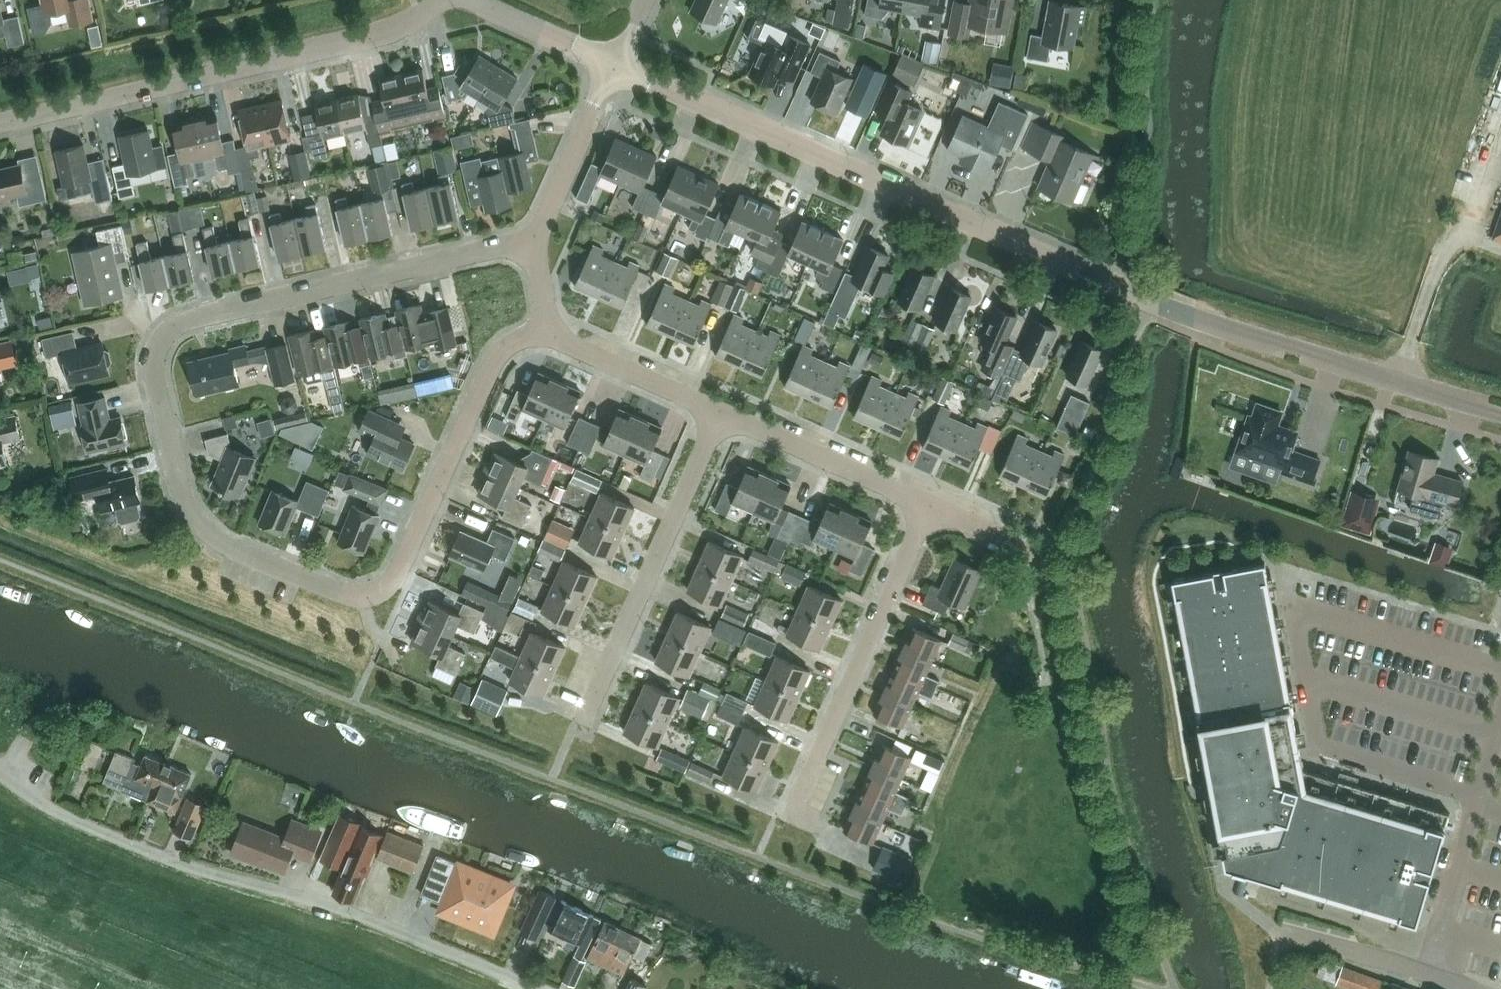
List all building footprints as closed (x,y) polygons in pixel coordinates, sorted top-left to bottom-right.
[(89,0),(41,0),(42,4),(28,7),(34,36),(46,33),(52,22),(50,13),(66,9),(70,25),(93,20),(89,0)] [(691,12),(716,23),(727,0),(696,0),(691,12)] [(854,0),(837,0),(833,25),(849,28),(854,0)] [(905,0),(867,0),(865,15),(882,18),(890,10),(890,7),(903,10),(905,0)] [(903,10),(916,12),(915,15),(919,25),(940,29),(946,0),(905,0),(903,10)] [(1007,32),(1013,0),(970,0),(969,4),(955,1),(949,33),(968,36),(970,25),(1007,32)] [(1083,25),(1086,7),(1050,1),(1043,36),(1031,34),(1027,57),(1048,61),(1051,44),(1073,48),(1078,24),(1083,25)] [(25,43),(19,16),(3,19),(0,6),(0,37),(6,36),(9,47),(25,43)] [(764,20),(763,23),(757,20),(758,19),(757,19),(748,38),(762,45),(749,74),(774,85),(784,63),(799,70),(810,44),(786,33),(787,31),(764,20)] [(89,25),(91,34),(101,32),(99,22),(89,25)] [(821,39),(825,29),(813,23),(808,33),(821,39)] [(858,23),(855,37),(864,39),(867,25),(858,23)] [(840,35),(828,30),(821,46),(832,51),(840,35)] [(940,42),(924,39),(921,59),(936,62),(940,42)] [(837,113),(852,79),(836,71),(841,61),(820,52),(811,72),(822,77),(811,101),(837,113)] [(924,63),(901,52),(891,76),(913,86),(924,63)] [(480,98),(499,67),(480,55),(465,79),(454,73),(442,75),(449,101),(466,97),(469,91),(480,98)] [(999,59),(994,77),(1012,81),(1016,64),(999,59)] [(864,66),(846,106),(868,116),(886,75),(864,66)] [(510,123),(516,122),(513,109),(503,103),(518,79),(499,67),(480,98),(491,104),(487,110),(491,127),(510,123)] [(433,116),(435,122),(447,119),(441,94),(430,97),(423,69),(401,74),(412,121),(433,116)] [(1014,87),(1026,89),(1028,75),(1016,73),(1014,87)] [(412,121),(401,74),(379,79),(384,97),(372,100),(377,119),(381,134),(393,131),(391,126),(412,121)] [(912,91),(902,87),(888,81),(876,108),(889,114),(881,133),(907,144),(922,110),(906,103),(912,91)] [(377,119),(366,122),(359,94),(337,99),(345,133),(366,128),(371,147),(383,144),(381,134),(377,119)] [(1032,111),(1035,103),(1020,97),(1017,104),(1032,111)] [(324,138),(345,133),(337,99),(315,104),(322,132),(311,134),(317,159),(329,157),(324,138)] [(270,144),(291,139),(282,100),(261,105),(270,144)] [(1011,150),(1027,114),(998,100),(987,125),(964,115),(948,150),(949,150),(949,149),(972,159),(969,165),(984,172),(987,166),(990,167),(1000,145),(1011,150)] [(1047,108),(1035,103),(1032,111),(1044,117),(1047,108)] [(236,148),(241,172),(243,171),(247,191),(259,189),(254,169),(253,169),(251,158),(260,156),(258,147),(270,144),(261,105),(239,110),(247,146),(236,148)] [(234,139),(222,141),(216,115),(195,120),(204,159),(208,178),(219,170),(227,168),(228,174),(241,172),(236,148),(234,139)] [(508,192),(508,191),(532,186),(527,162),(539,159),(530,118),(516,122),(510,123),(517,153),(499,157),(502,171),(503,171),(508,192)] [(208,178),(204,159),(195,120),(174,125),(180,152),(168,155),(176,186),(188,183),(187,177),(195,175),(208,179),(208,178)] [(1100,159),(1100,158),(1061,141),(1063,136),(1033,123),(1022,147),(1052,160),(1040,188),(1080,205),(1088,185),(1080,182),(1092,155),(1100,159)] [(131,174),(167,166),(163,144),(152,147),(149,130),(119,137),(125,163),(113,166),(120,198),(135,194),(131,174)] [(474,144),(470,131),(450,136),(453,149),(474,144)] [(620,183),(636,147),(616,138),(603,168),(592,163),(576,199),(587,204),(600,174),(620,183)] [(107,172),(91,175),(84,145),(56,151),(64,186),(81,182),(84,194),(94,192),(96,203),(113,199),(107,172)] [(456,169),(451,146),(432,150),(438,173),(456,169)] [(644,213),(654,191),(643,186),(657,156),(636,147),(620,183),(639,192),(632,207),(644,213)] [(310,175),(304,150),(287,154),(293,179),(310,175)] [(499,157),(482,161),(481,157),(461,162),(472,206),(484,203),(486,211),(512,205),(508,191),(508,192),(503,171),(502,171),(499,157)] [(402,176),(398,160),(388,163),(392,179),(402,176)] [(47,199),(42,176),(24,180),(20,164),(0,168),(0,199),(17,195),(20,206),(47,199)] [(393,233),(383,190),(391,188),(385,165),(367,169),(374,200),(361,203),(369,238),(393,233)] [(682,211),(699,175),(678,166),(665,196),(654,191),(644,213),(656,218),(663,202),(682,211)] [(436,223),(460,217),(449,173),(438,176),(440,185),(428,188),(436,223)] [(354,187),(351,174),(342,176),(345,189),(354,187)] [(708,237),(716,219),(705,214),(719,184),(699,175),(682,211),(693,216),(687,228),(696,232),(695,235),(706,241),(708,237)] [(436,223),(428,188),(415,191),(413,182),(402,184),(412,228),(436,223)] [(259,211),(255,197),(254,190),(240,194),(245,214),(259,211)] [(255,197),(259,211),(269,208),(266,194),(255,197)] [(746,235),(761,202),(741,194),(730,218),(719,213),(716,219),(708,237),(729,246),(736,230),(746,235)] [(369,238),(361,203),(349,206),(347,197),(336,200),(346,244),(369,238)] [(767,272),(781,241),(770,236),(781,211),(761,202),(746,235),(757,239),(752,252),(761,256),(756,267),(767,272)] [(303,254),(327,248),(317,204),(306,207),(308,215),(295,218),(303,254)] [(171,231),(192,226),(188,206),(166,211),(171,231)] [(602,224),(606,215),(594,209),(590,218),(602,224)] [(303,254),(295,218),(283,221),(281,213),(270,215),(280,259),(303,254)] [(1493,239),(1500,242),(1500,215),(1493,239)] [(237,269),(260,264),(250,218),(239,220),(243,238),(231,241),(237,269)] [(132,219),(123,221),(126,233),(134,231),(132,219)] [(809,262),(823,230),(803,221),(792,246),(781,241),(767,272),(779,277),(789,253),(809,262)] [(648,227),(639,223),(633,237),(641,241),(648,227)] [(116,263),(130,260),(122,225),(97,231),(100,247),(74,253),(86,304),(123,295),(116,263)] [(237,269),(231,241),(218,243),(214,226),(203,228),(214,274),(237,269)] [(819,267),(816,273),(817,274),(819,279),(824,281),(821,287),(833,292),(843,269),(832,264),(843,239),(823,230),(809,262),(819,267)] [(171,284),(194,279),(184,233),(173,235),(177,253),(164,256),(171,284)] [(171,284),(164,256),(152,259),(148,241),(137,244),(147,290),(171,284)] [(599,296),(614,261),(601,255),(603,250),(593,245),(575,286),(599,296)] [(893,274),(882,269),(888,255),(868,246),(855,276),(844,271),(827,310),(845,318),(860,284),(884,294),(893,274)] [(38,259),(36,251),(25,254),(26,261),(38,259)] [(668,277),(677,258),(665,253),(657,272),(668,277)] [(622,307),(640,266),(630,262),(628,267),(614,261),(599,296),(622,307)] [(38,263),(26,265),(29,278),(41,275),(38,263)] [(919,310),(934,275),(914,266),(899,301),(919,310)] [(725,307),(735,283),(721,277),(711,301),(725,307)] [(758,294),(763,283),(750,277),(745,288),(747,289),(758,294)] [(671,335),(686,300),(673,294),(675,288),(665,284),(647,324),(671,335)] [(745,288),(735,284),(726,306),(738,311),(747,289),(745,288)] [(956,330),(971,296),(951,287),(935,321),(956,330)] [(694,345),(712,305),(702,300),(699,305),(686,300),(671,335),(694,345)] [(448,307),(423,313),(421,305),(396,311),(399,323),(406,349),(430,343),(432,350),(457,344),(448,307)] [(1004,344),(1017,316),(996,307),(981,342),(993,347),(983,369),(1001,377),(1002,373),(1014,348),(1004,344)] [(834,328),(839,316),(828,311),(823,323),(834,328)] [(388,326),(385,313),(361,319),(365,339),(370,357),(394,351),(396,358),(408,355),(406,349),(399,323),(388,326)] [(739,365),(755,330),(742,324),(744,319),(734,314),(716,355),(739,365)] [(52,326),(50,315),(37,318),(40,329),(52,326)] [(806,344),(816,322),(804,317),(795,339),(806,344)] [(913,346),(923,324),(912,319),(902,341),(913,346)] [(370,357),(365,339),(354,341),(350,321),(325,327),(327,336),(330,347),(335,365),(359,360),(360,366),(361,366),(364,378),(373,375),(371,364),(372,364),(370,357)] [(1041,364),(1057,330),(1036,321),(1023,352),(1014,348),(1002,373),(1020,381),(1030,359),(1041,364)] [(925,351),(935,329),(924,324),(914,346),(925,351)] [(336,372),(335,365),(330,347),(327,336),(316,338),(314,330),(289,336),(299,374),(303,373),(305,380),(309,382),(325,379),(327,387),(339,384),(336,372)] [(763,376),(781,335),(771,331),(768,336),(755,330),(739,365),(763,376)] [(110,372),(108,365),(110,365),(112,362),(109,352),(106,350),(105,350),(103,344),(78,350),(74,331),(42,339),(47,357),(63,353),(70,381),(110,372)] [(17,364),(11,341),(0,343),(0,368),(17,364)] [(1087,384),(1102,350),(1082,341),(1067,376),(1087,384)] [(249,362),(271,363),(276,384),(295,380),(287,345),(267,349),(263,347),(247,351),(246,346),(230,350),(230,352),(189,362),(197,395),(240,385),(235,366),(249,362)] [(808,396),(824,361),(811,355),(813,350),(803,345),(785,386),(808,396)] [(879,367),(884,356),(872,351),(868,362),(879,367)] [(861,372),(867,359),(857,355),(851,367),(861,372)] [(832,407),(850,366),(840,362),(837,367),(824,361),(808,396),(832,407)] [(544,419),(560,382),(539,373),(529,395),(518,390),(506,417),(517,422),(522,409),(544,419)] [(877,427),(893,392),(880,386),(882,380),(872,376),(854,416),(877,427)] [(954,381),(941,376),(931,399),(944,404),(954,381)] [(565,428),(581,392),(560,382),(544,419),(565,428)] [(994,388),(983,383),(980,391),(991,396),(994,388)] [(381,404),(399,400),(396,386),(378,390),(381,404)] [(998,388),(993,399),(1006,405),(1011,394),(998,388)] [(901,438),(919,397),(909,392),(906,398),(893,392),(877,427),(901,438)] [(288,414),(295,412),(299,406),(297,399),(292,395),(285,397),(281,402),(283,410),(288,414)] [(977,405),(988,410),(993,401),(981,396),(977,405)] [(89,452),(126,443),(120,417),(110,419),(105,398),(79,404),(84,425),(83,425),(89,452)] [(74,414),(71,401),(48,406),(51,422),(63,419),(62,417),(74,414)] [(1292,448),(1297,432),(1277,425),(1281,412),(1257,404),(1253,417),(1249,416),(1236,451),(1280,466),(1278,473),(1314,486),(1316,479),(1313,478),(1320,458),(1292,448)] [(1084,414),(1064,405),(1055,427),(1074,435),(1084,414)] [(946,458),(962,422),(949,416),(951,411),(941,407),(922,448),(946,458)] [(403,469),(415,444),(387,431),(392,420),(370,409),(360,430),(375,437),(368,453),(403,469)] [(624,455),(641,418),(620,409),(603,445),(624,455)] [(1014,409),(1011,417),(1023,423),(1027,415),(1014,409)] [(235,415),(224,417),(226,429),(238,427),(235,415)] [(20,438),(15,416),(0,419),(0,466),(8,464),(3,443),(20,438)] [(579,449),(591,422),(580,417),(567,444),(579,449)] [(652,482),(664,455),(653,450),(663,428),(641,418),(624,455),(646,464),(640,476),(652,482)] [(282,428),(280,434),(301,444),(313,420),(282,428)] [(590,454),(602,427),(591,422),(579,449),(590,454)] [(970,468),(988,428),(978,423),(975,428),(962,422),(946,458),(970,468)] [(1082,436),(1091,440),(1095,430),(1086,426),(1082,436)] [(240,496),(256,459),(228,447),(231,442),(228,433),(206,439),(210,455),(222,460),(212,484),(240,496)] [(1023,486),(1039,450),(1026,444),(1028,439),(1018,434),(1000,475),(1023,486)] [(541,485),(551,463),(553,458),(533,449),(526,466),(497,453),(491,465),(487,464),(484,471),(519,487),(523,477),(541,485)] [(1047,496),(1065,455),(1054,451),(1052,456),(1039,450),(1023,486),(1047,496)] [(1462,479),(1434,471),(1437,459),(1408,451),(1398,488),(1415,493),(1410,509),(1439,517),(1443,503),(1455,506),(1462,479)] [(1186,459),(1183,458),(1177,456),(1174,465),(1170,475),(1171,475),(1180,478),(1180,477),(1186,459)] [(753,512),(770,476),(748,466),(739,488),(727,483),(715,510),(727,515),(733,503),(753,512)] [(138,503),(140,503),(134,476),(103,483),(100,470),(71,478),(77,500),(99,494),(103,512),(116,508),(119,521),(123,523),(138,520),(141,516),(138,503)] [(597,492),(602,481),(576,470),(571,480),(597,492)] [(1063,470),(1058,482),(1069,487),(1075,476),(1063,470)] [(514,497),(519,487),(484,471),(481,479),(484,480),(479,493),(508,507),(502,518),(522,527),(532,505),(514,497)] [(377,514),(381,504),(382,504),(388,489),(350,474),(345,489),(370,499),(366,510),(353,505),(339,542),(365,553),(380,516),(377,514)] [(789,511),(781,508),(791,485),(770,476),(753,512),(775,522),(783,525),(777,538),(788,543),(800,516),(789,511)] [(319,516),(330,490),(307,479),(299,501),(273,490),(259,524),(285,534),(297,507),(319,516)] [(565,488),(555,484),(549,498),(559,503),(565,488)] [(1380,499),(1351,490),(1341,524),(1370,533),(1380,499)] [(623,533),(634,508),(601,493),(591,518),(623,533)] [(834,549),(851,512),(829,503),(819,525),(811,522),(812,521),(800,516),(788,543),(799,548),(802,541),(810,545),(812,539),(834,549)] [(851,512),(834,549),(855,558),(849,570),(861,576),(873,549),(862,544),(872,522),(851,512)] [(575,529),(552,518),(543,537),(566,548),(575,529)] [(612,557),(623,533),(591,518),(580,542),(612,557)] [(505,560),(515,538),(493,529),(487,542),(462,531),(451,556),(483,570),(491,554),(505,560)] [(565,548),(542,538),(536,551),(560,561),(565,548)] [(732,581),(743,556),(710,542),(699,566),(732,581)] [(1447,568),(1453,548),(1435,542),(1428,562),(1447,568)] [(779,559),(752,548),(746,561),(773,572),(779,559)] [(964,608),(981,571),(955,559),(941,589),(931,584),(922,604),(945,614),(950,602),(964,608)] [(586,601),(597,576),(564,562),(553,586),(586,601)] [(806,571),(786,562),(780,577),(799,585),(806,571)] [(1172,580),(1225,865),(1416,922),(1449,813),(1303,769),(1265,562),(1172,580)] [(721,605),(732,581),(699,566),(688,591),(721,605)] [(507,615),(513,601),(500,595),(468,580),(462,594),(507,615)] [(575,625),(586,601),(553,586),(542,611),(575,625)] [(831,625),(842,601),(809,586),(798,610),(831,625)] [(539,606),(518,597),(512,610),(533,619),(539,606)] [(475,633),(484,612),(464,603),(459,614),(430,601),(425,614),(421,612),(418,620),(453,635),(457,625),(475,633)] [(748,613),(726,603),(720,616),(743,626),(748,613)] [(820,649),(831,625),(798,610),(787,635),(820,649)] [(700,651),(711,627),(678,612),(667,637),(700,651)] [(720,618),(714,632),(741,644),(742,643),(744,637),(747,630),(720,618)] [(448,645),(453,635),(418,620),(414,627),(418,629),(412,641),(441,655),(436,666),(455,675),(456,675),(466,653),(448,645)] [(778,630),(787,635),(790,629),(780,624),(778,630)] [(903,649),(931,662),(941,640),(913,627),(903,649)] [(746,638),(744,637),(742,643),(770,656),(776,642),(749,631),(746,638)] [(554,672),(565,647),(532,632),(521,657),(554,672)] [(964,651),(969,641),(954,634),(949,644),(964,651)] [(689,676),(700,651),(667,637),(656,661),(689,676)] [(491,657),(516,669),(510,681),(543,696),(554,672),(521,657),(496,645),(491,657)] [(926,675),(931,662),(903,649),(893,671),(936,690),(940,681),(926,675)] [(799,696),(810,671),(777,656),(766,681),(799,696)] [(451,685),(455,675),(436,666),(431,676),(451,685)] [(932,699),(936,690),(893,671),(884,692),(912,705),(918,692),(932,699)] [(475,687),(460,681),(453,696),(468,703),(475,687)] [(497,716),(507,692),(482,681),(471,705),(497,716)] [(717,700),(722,689),(703,681),(698,692),(717,700)] [(788,720),(799,696),(766,681),(755,705),(788,720)] [(668,722),(679,698),(646,683),(635,708),(668,722)] [(710,698),(686,688),(678,708),(701,718),(710,698)] [(721,703),(742,713),(748,701),(726,691),(721,703)] [(903,727),(912,705),(884,692),(874,714),(903,727)] [(737,724),(742,713),(721,703),(715,714),(737,724)] [(657,747),(668,722),(635,708),(624,732),(657,747)] [(767,767),(778,742),(745,727),(734,752),(767,767)] [(946,753),(951,743),(942,739),(937,749),(946,753)] [(94,772),(105,746),(92,740),(81,766),(94,772)] [(873,766),(901,779),(911,757),(883,744),(873,766)] [(690,760),(661,747),(655,760),(684,772),(690,760)] [(945,761),(917,748),(911,760),(940,773),(945,761)] [(149,802),(166,763),(146,755),(142,766),(135,763),(136,760),(117,752),(104,783),(149,802)] [(756,791),(767,767),(734,752),(723,776),(756,791)] [(709,783),(714,772),(692,762),(687,773),(709,783)] [(176,813),(192,774),(166,763),(149,802),(176,813)] [(896,792),(901,779),(873,766),(863,788),(906,807),(910,798),(896,792)] [(902,815),(906,807),(863,788),(854,809),(882,822),(888,809),(902,815)] [(190,798),(181,820),(198,827),(198,826),(207,805),(190,798)] [(872,844),(882,822),(854,809),(844,831),(872,844)] [(335,888),(333,892),(354,901),(382,835),(363,828),(365,824),(341,814),(311,876),(335,888)] [(293,820),(286,838),(244,822),(232,854),(247,859),(247,858),(284,872),(291,853),(310,861),(321,832),(293,820)] [(414,872),(425,846),(388,832),(377,858),(414,872)] [(912,859),(883,846),(873,868),(902,882),(912,859)] [(425,887),(422,895),(441,903),(437,913),(495,936),(517,883),(458,860),(457,863),(438,856),(425,887)] [(557,897),(541,890),(530,914),(546,921),(557,897)] [(582,962),(602,919),(594,916),(594,915),(562,900),(549,928),(580,943),(575,955),(573,958),(582,962)] [(616,936),(620,928),(605,921),(587,957),(608,967),(614,954),(615,954),(622,939),(616,936)] [(644,961),(652,944),(641,939),(642,938),(620,928),(616,936),(622,939),(615,954),(614,954),(608,967),(624,975),(633,956),(644,961)] [(573,958),(563,981),(575,986),(585,964),(582,962),(573,958)] [(1341,965),(1334,984),(1348,988),(1350,988),(1357,970),(1341,965)] [(630,979),(625,988),(644,988),(645,986),(630,979)] [(1390,981),(1387,988),(1407,988),(1408,987),(1390,981)]
